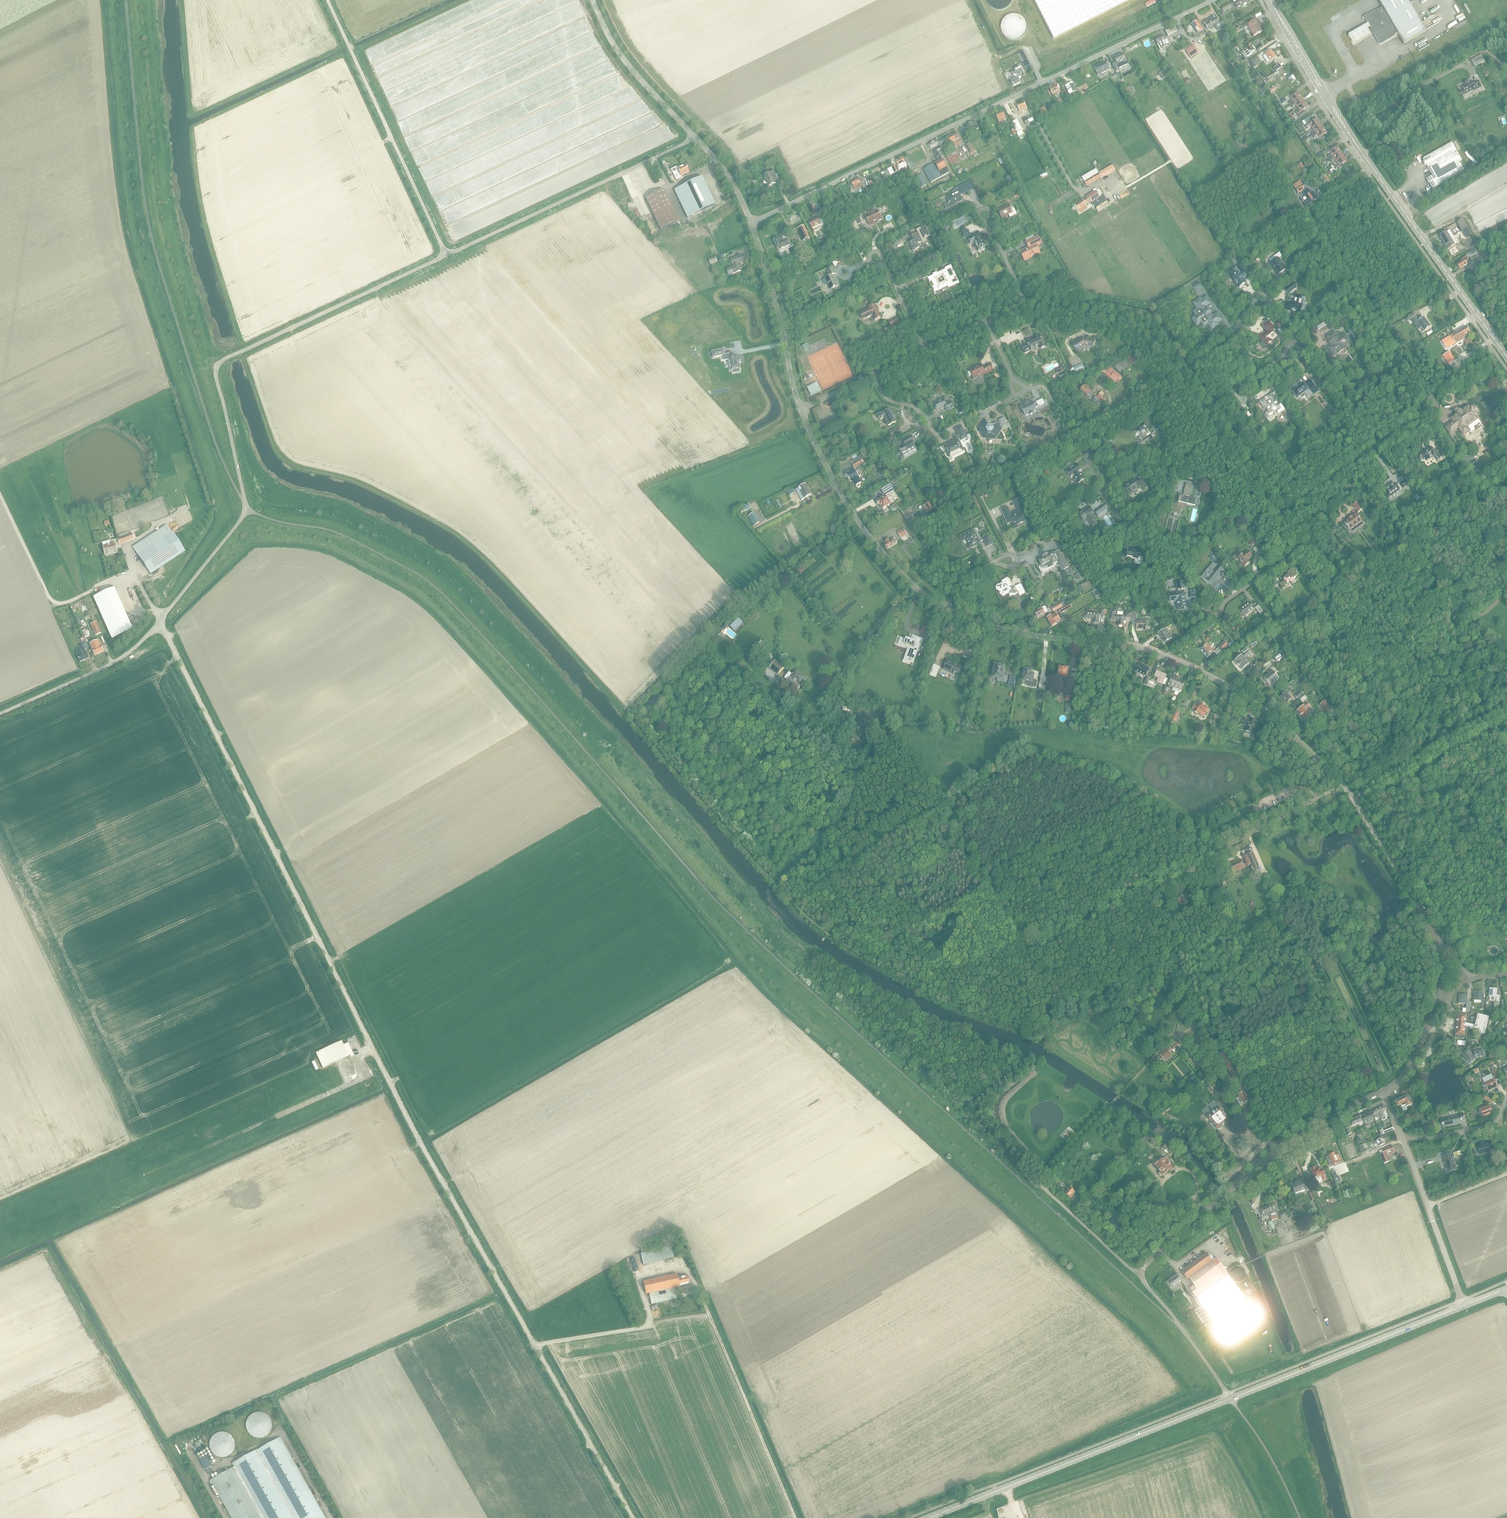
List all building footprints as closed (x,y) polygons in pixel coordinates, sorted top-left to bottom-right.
[(1001,10),(1006,8),(1010,5),(1012,0),(987,0),(988,3),(991,7),(996,10),(1001,10)] [(1054,38),(1129,0),(1034,0),(1054,38)] [(1404,44),(1426,31),(1408,0),(1383,0),(1380,2),(1383,7),(1366,17),(1366,19),(1369,24),(1371,27),(1379,42),(1381,43),(1398,34),(1404,44)] [(1222,7),(1225,11),(1231,7),(1229,3),(1222,7)] [(1011,38),(1016,39),(1021,37),(1025,34),(1027,29),(1027,24),(1026,19),(1022,15),(1018,13),(1013,13),(1008,14),(1004,18),(1002,22),(1001,28),(1003,32),(1006,36),(1011,38)] [(1221,19),(1218,21),(1214,15),(1203,22),(1209,31),(1210,30),(1209,29),(1215,25),(1217,29),(1221,26),(1222,28),(1225,26),(1221,19)] [(1196,20),(1191,24),(1197,33),(1202,29),(1196,20)] [(1253,37),(1262,32),(1256,20),(1249,24),(1248,23),(1247,23),(1246,23),(1245,24),(1245,25),(1245,26),(1246,27),(1247,28),(1248,27),(1253,37)] [(1369,24),(1347,36),(1352,45),(1369,35),(1366,30),(1371,27),(1369,24)] [(1177,31),(1180,29),(1177,25),(1174,26),(1169,29),(1169,28),(1165,30),(1168,35),(1171,34),(1177,31)] [(1167,39),(1165,40),(1163,35),(1155,39),(1157,44),(1160,50),(1167,46),(1166,45),(1169,43),(1167,39)] [(1193,45),(1185,50),(1190,58),(1198,53),(1193,45)] [(1252,55),(1251,53),(1254,51),(1250,45),(1245,48),(1247,50),(1244,52),(1243,50),(1238,53),(1240,56),(1244,53),(1247,57),(1252,55)] [(1267,58),(1270,61),(1276,57),(1271,50),(1265,54),(1265,55),(1263,57),(1265,59),(1267,58)] [(1112,65),(1115,72),(1120,70),(1119,68),(1128,64),(1123,53),(1114,58),(1116,63),(1112,65)] [(1250,61),(1254,66),(1260,61),(1256,56),(1250,61)] [(1278,67),(1284,62),(1280,57),(1274,62),(1278,67)] [(1105,62),(1094,67),(1098,75),(1109,70),(1105,62)] [(1014,77),(1011,78),(1014,85),(1020,83),(1017,76),(1023,73),(1021,67),(1011,71),(1014,77)] [(1472,81),(1470,82),(1469,81),(1464,83),(1465,85),(1462,87),(1464,90),(1462,91),(1465,95),(1469,93),(1468,91),(1472,89),(1473,91),(1481,87),(1478,81),(1473,83),(1472,81)] [(1073,82),(1065,86),(1070,96),(1077,92),(1073,82)] [(1271,93),(1282,85),(1281,83),(1278,85),(1278,84),(1273,88),(1269,90),(1271,93)] [(1050,88),(1053,96),(1060,93),(1056,85),(1050,88)] [(1290,105),(1301,97),(1298,92),(1290,98),(1292,101),(1289,103),(1290,105)] [(1297,107),(1305,101),(1301,97),(1290,105),(1292,107),(1295,105),(1297,107)] [(1305,101),(1297,107),(1299,110),(1295,112),(1297,114),(1308,106),(1305,101)] [(1020,111),(1026,109),(1023,102),(1024,102),(1023,102),(1017,105),(1020,111)] [(1038,110),(1041,115),(1047,112),(1044,107),(1038,110)] [(995,115),(999,122),(1006,119),(1002,112),(995,115)] [(1022,117),(1028,129),(1035,125),(1030,113),(1022,117)] [(1312,129),(1320,123),(1317,118),(1305,126),(1307,128),(1310,126),(1312,129)] [(1011,122),(1018,137),(1024,134),(1022,131),(1022,130),(1017,119),(1011,122)] [(964,135),(977,129),(973,121),(970,122),(966,124),(967,126),(961,129),(964,135)] [(1312,136),(1324,127),(1320,123),(1312,129),(1314,131),(1311,133),(1312,136)] [(1324,127),(1312,136),(1314,138),(1317,135),(1319,138),(1327,132),(1324,127)] [(955,148),(961,144),(955,133),(939,141),(944,150),(947,148),(945,145),(949,143),(949,144),(952,143),(955,148)] [(942,159),(941,159),(937,150),(940,149),(936,141),(929,145),(937,162),(923,169),(931,182),(949,172),(942,159)] [(975,150),(974,150),(970,143),(967,145),(971,152),(970,153),(971,156),(977,153),(975,150)] [(1429,182),(1432,188),(1461,172),(1456,164),(1462,160),(1452,143),(1423,159),(1434,179),(1429,182)] [(1328,158),(1340,150),(1337,146),(1334,148),(1332,146),(1326,150),(1328,153),(1329,152),(1331,155),(1328,157),(1328,158)] [(1336,161),(1344,155),(1340,150),(1328,158),(1331,161),(1334,159),(1336,161)] [(956,152),(955,152),(955,151),(946,155),(954,170),(964,165),(956,152)] [(1416,155),(1418,161),(1424,158),(1421,152),(1416,155)] [(1344,155),(1336,161),(1338,164),(1334,166),(1336,169),(1347,160),(1344,155)] [(905,163),(902,158),(896,161),(899,167),(897,168),(895,165),(880,173),(881,175),(885,173),(887,176),(898,171),(898,170),(906,166),(905,163)] [(681,176),(689,173),(685,165),(677,169),(677,167),(671,170),(673,174),(675,172),(677,176),(674,177),(676,180),(682,178),(681,176)] [(1096,169),(1082,177),(1084,182),(1087,186),(1092,183),(1095,182),(1101,178),(1099,173),(1096,169)] [(764,176),(768,186),(775,183),(774,180),(777,179),(773,171),(764,176)] [(914,178),(919,188),(927,184),(922,174),(914,178)] [(1010,176),(1006,179),(1009,186),(1014,183),(1010,176)] [(702,177),(674,190),(687,217),(715,204),(702,177)] [(862,180),(860,181),(858,178),(851,182),(854,189),(862,185),(863,189),(866,187),(862,180)] [(1307,189),(1305,191),(1305,190),(1305,189),(1302,184),(1295,189),(1298,194),(1302,191),(1305,196),(1310,204),(1316,200),(1311,192),(1310,193),(1307,189)] [(950,203),(944,205),(946,209),(952,207),(957,205),(955,202),(962,199),(960,195),(966,192),(963,185),(956,188),(957,190),(952,192),(953,194),(947,197),(950,203)] [(645,198),(660,230),(679,221),(663,189),(645,198)] [(1093,202),(1104,196),(1099,189),(1088,196),(1092,203),(1093,202)] [(1104,196),(1093,203),(1096,208),(1108,201),(1104,195),(1104,196)] [(1086,197),(1074,205),(1078,211),(1086,206),(1086,205),(1090,203),(1086,197)] [(1014,208),(1010,209),(1008,205),(998,210),(1001,217),(1008,214),(1010,217),(1017,214),(1014,208)] [(878,210),(876,211),(875,209),(871,211),(872,213),(865,216),(865,217),(864,217),(864,219),(864,220),(866,221),(867,220),(869,225),(874,223),(874,222),(882,219),(878,210)] [(817,217),(808,221),(812,228),(819,224),(820,227),(825,224),(822,219),(819,220),(817,217)] [(1457,224),(1461,231),(1466,228),(1462,221),(1457,224)] [(914,240),(909,243),(913,251),(919,248),(917,244),(922,242),(923,243),(927,240),(926,237),(930,235),(925,225),(916,230),(918,233),(912,236),(914,240)] [(804,226),(797,229),(803,241),(810,237),(804,226)] [(964,227),(961,228),(962,232),(965,237),(970,235),(968,229),(966,230),(964,227)] [(984,241),(983,241),(978,232),(971,236),(971,237),(967,239),(969,243),(973,241),(978,251),(985,247),(985,246),(986,246),(984,241)] [(1451,239),(1453,238),(1449,232),(1447,233),(1446,232),(1440,236),(1444,243),(1451,239)] [(786,237),(785,238),(784,235),(773,239),(778,250),(779,252),(783,250),(782,248),(790,245),(788,238),(787,239),(786,237)] [(1021,251),(1025,260),(1040,253),(1037,245),(1042,243),(1038,236),(1026,242),(1028,247),(1021,251)] [(1454,245),(1451,239),(1444,243),(1442,244),(1446,250),(1454,245)] [(1270,263),(1278,274),(1286,269),(1278,258),(1281,255),(1279,252),(1269,259),(1271,262),(1270,263)] [(726,268),(728,275),(741,271),(738,263),(747,261),(745,254),(730,259),(733,266),(726,268)] [(1236,256),(1231,260),(1235,266),(1240,262),(1239,260),(1236,256)] [(1457,264),(1460,269),(1469,263),(1467,259),(1468,258),(1466,256),(1463,258),(1463,259),(1460,260),(1461,261),(1457,264)] [(1475,261),(1478,266),(1484,263),(1480,258),(1475,261)] [(833,263),(835,268),(843,264),(841,259),(833,263)] [(1232,271),(1228,273),(1231,277),(1238,287),(1245,282),(1243,278),(1244,277),(1245,278),(1248,275),(1240,264),(1236,267),(1237,267),(1232,271)] [(1249,268),(1253,273),(1258,270),(1254,264),(1249,268)] [(945,269),(937,273),(937,272),(933,274),(933,275),(928,278),(930,282),(932,281),(934,286),(932,287),(935,292),(947,286),(953,284),(958,281),(951,265),(945,268),(945,269)] [(825,278),(830,290),(838,286),(833,275),(836,273),(833,268),(827,271),(829,276),(825,278)] [(1289,286),(1292,291),(1297,287),(1294,282),(1289,286)] [(1206,306),(1210,303),(1206,296),(1201,300),(1200,298),(1198,299),(1194,301),(1195,302),(1193,303),(1198,309),(1195,312),(1197,315),(1192,318),(1193,320),(1192,320),(1195,323),(1196,325),(1201,321),(1203,325),(1207,322),(1211,329),(1213,328),(1217,326),(1216,326),(1218,325),(1217,323),(1222,320),(1217,313),(1212,316),(1210,313),(1211,312),(1209,309),(1208,310),(1206,306)] [(1302,304),(1300,304),(1302,297),(1295,296),(1294,303),(1289,302),(1287,310),(1300,313),(1302,304)] [(875,321),(881,318),(875,305),(869,308),(870,310),(864,312),(864,313),(862,314),(862,316),(863,318),(864,319),(866,318),(867,318),(873,315),(875,321)] [(1424,317),(1420,320),(1414,312),(1407,316),(1402,321),(1403,323),(1409,319),(1411,319),(1418,329),(1421,327),(1424,330),(1430,326),(1424,317)] [(891,320),(894,326),(900,323),(897,317),(891,320)] [(1314,324),(1318,330),(1326,324),(1322,319),(1314,324)] [(1266,345),(1272,341),(1272,340),(1279,335),(1269,321),(1262,325),(1267,331),(1259,336),(1263,342),(1261,343),(1262,344),(1262,345),(1262,346),(1263,346),(1264,346),(1266,345)] [(1442,341),(1446,349),(1466,337),(1465,336),(1470,333),(1466,326),(1442,341)] [(1338,336),(1337,337),(1334,331),(1326,336),(1329,342),(1331,346),(1329,347),(1332,351),(1331,351),(1333,356),(1346,347),(1345,346),(1351,342),(1345,333),(1339,338),(1338,336)] [(1040,349),(1045,346),(1040,335),(1032,339),(1031,338),(1026,341),(1027,344),(1021,346),(1024,353),(1035,348),(1035,347),(1039,345),(1040,349)] [(1084,346),(1093,348),(1094,341),(1082,338),(1073,345),(1076,350),(1083,346),(1084,346)] [(1450,348),(1444,352),(1447,357),(1454,353),(1450,348)] [(724,349),(712,352),(713,357),(723,356),(724,360),(729,359),(731,371),(741,369),(740,364),(740,360),(739,360),(738,355),(729,356),(729,354),(725,355),(724,349)] [(1138,360),(1135,355),(1128,359),(1131,364),(1138,360)] [(1073,368),(1075,374),(1085,369),(1082,363),(1073,368)] [(985,374),(993,370),(990,364),(982,368),(981,365),(975,368),(975,367),(969,370),(970,370),(967,372),(967,373),(968,376),(970,376),(972,375),(974,379),(985,373),(985,374)] [(1116,383),(1121,376),(1109,367),(1107,370),(1104,368),(1101,371),(1116,383)] [(1293,391),(1292,391),(1293,392),(1297,398),(1298,398),(1301,396),(1302,398),(1306,395),(1304,393),(1307,391),(1308,390),(1309,389),(1311,392),(1316,389),(1310,379),(1305,383),(1303,384),(1299,387),(1296,389),(1293,391)] [(807,387),(811,395),(820,391),(816,383),(807,387)] [(1099,394),(1098,396),(1095,394),(1089,389),(1090,387),(1086,384),(1080,390),(1100,407),(1104,402),(1104,401),(1105,399),(1099,394)] [(1265,413),(1268,417),(1273,414),(1272,413),(1280,408),(1275,401),(1279,398),(1275,392),(1272,393),(1266,397),(1267,397),(1265,398),(1259,401),(1262,406),(1263,405),(1268,411),(1265,413)] [(951,402),(946,404),(943,399),(934,403),(936,406),(935,408),(936,409),(937,409),(938,410),(945,407),(947,410),(953,407),(951,402)] [(1026,407),(1023,409),(1027,418),(1030,417),(1031,417),(1034,416),(1034,415),(1037,413),(1036,411),(1039,409),(1040,410),(1046,406),(1044,401),(1037,404),(1038,405),(1034,406),(1033,404),(1030,406),(1029,405),(1026,406),(1026,407)] [(1447,427),(1446,427),(1450,433),(1458,427),(1463,434),(1469,430),(1466,426),(1476,418),(1474,415),(1474,414),(1475,413),(1475,412),(1475,411),(1474,410),(1473,409),(1472,409),(1471,410),(1470,410),(1468,406),(1461,411),(1460,410),(1457,412),(1458,413),(1451,418),(1454,421),(1451,423),(1452,423),(1449,425),(1447,427)] [(888,426),(896,422),(890,410),(878,416),(880,420),(884,418),(888,426)] [(1293,412),(1292,413),(1290,410),(1289,410),(1288,411),(1288,412),(1288,413),(1289,414),(1288,415),(1292,420),(1296,417),(1293,412)] [(1299,412),(1304,420),(1308,418),(1302,410),(1299,412)] [(1002,428),(1007,425),(1004,418),(998,421),(999,422),(998,423),(992,426),(994,429),(991,432),(988,432),(986,428),(988,425),(985,419),(979,428),(984,438),(995,439),(1001,430),(1000,427),(1001,427),(1002,428)] [(943,447),(943,448),(944,450),(945,450),(946,450),(946,451),(946,453),(948,453),(949,457),(954,454),(955,455),(957,454),(958,453),(963,450),(959,441),(961,440),(966,438),(967,439),(969,440),(970,439),(971,437),(968,431),(965,432),(961,425),(955,428),(960,438),(958,439),(944,446),(943,447)] [(1153,429),(1150,431),(1145,425),(1138,430),(1136,427),(1131,431),(1136,438),(1139,439),(1140,440),(1141,439),(1142,441),(1146,438),(1147,436),(1150,440),(1156,435),(1155,433),(1155,432),(1153,429)] [(889,432),(892,438),(901,433),(899,428),(889,432)] [(898,447),(903,455),(916,448),(911,440),(913,439),(911,435),(903,440),(905,444),(898,447)] [(1104,440),(1103,441),(1101,438),(1094,442),(1099,450),(1103,447),(1104,448),(1107,445),(1104,440)] [(1431,447),(1421,453),(1421,454),(1420,454),(1420,455),(1419,456),(1420,458),(1421,459),(1422,460),(1423,460),(1424,460),(1425,460),(1426,460),(1434,455),(1437,460),(1442,457),(1438,450),(1435,453),(1431,447)] [(1082,453),(1086,458),(1093,453),(1090,448),(1082,453)] [(858,467),(867,462),(864,457),(861,459),(861,458),(852,464),(854,467),(857,466),(858,467)] [(1494,469),(1484,457),(1476,462),(1485,474),(1494,469)] [(1078,484),(1085,479),(1080,472),(1082,470),(1076,463),(1066,470),(1071,478),(1073,477),(1078,484)] [(859,472),(856,472),(854,470),(846,475),(845,476),(846,478),(848,478),(850,482),(852,481),(855,487),(856,486),(858,488),(860,487),(860,484),(862,483),(859,477),(861,475),(859,472)] [(1409,484),(1405,479),(1398,483),(1399,484),(1396,486),(1395,484),(1383,492),(1388,498),(1400,491),(1400,490),(1402,489),(1403,489),(1409,484)] [(1138,483),(1135,480),(1130,483),(1129,482),(1124,486),(1130,494),(1140,487),(1141,486),(1144,490),(1147,487),(1141,480),(1138,482),(1138,483)] [(1183,495),(1189,496),(1192,485),(1186,483),(1183,495)] [(804,499),(811,495),(806,484),(798,488),(796,490),(798,494),(801,493),(804,499)] [(880,505),(882,509),(891,504),(888,499),(891,496),(889,493),(894,490),(890,484),(880,490),(884,495),(880,497),(881,499),(876,502),(879,506),(880,505)] [(1187,504),(1195,506),(1196,500),(1179,496),(1177,504),(1173,503),(1171,512),(1174,513),(1173,516),(1176,516),(1177,514),(1180,515),(1181,509),(1183,510),(1184,510),(1185,509),(1186,508),(1186,507),(1187,504)] [(1024,516),(1027,514),(1020,498),(1014,501),(1018,511),(1017,512),(1016,510),(1013,511),(1014,513),(1011,514),(1007,507),(1001,510),(1008,524),(1013,521),(1016,526),(1026,521),(1024,516)] [(933,509),(929,502),(925,505),(929,512),(933,509)] [(1352,505),(1358,512),(1363,509),(1357,502),(1352,505)] [(742,507),(745,511),(751,508),(749,503),(742,507)] [(1096,512),(1098,516),(1106,510),(1104,506),(1096,512)] [(1088,507),(1079,514),(1083,520),(1086,517),(1091,524),(1096,521),(1091,514),(1093,513),(1088,507)] [(748,516),(753,526),(760,523),(754,513),(748,516)] [(1350,530),(1362,521),(1356,513),(1353,516),(1353,515),(1347,520),(1344,522),(1350,530)] [(166,524),(133,546),(151,574),(186,552),(166,524)] [(897,532),(901,538),(907,534),(903,528),(897,532)] [(977,545),(980,543),(973,530),(960,537),(962,541),(965,540),(967,544),(966,545),(968,549),(974,546),(972,544),(975,543),(977,545)] [(118,539),(120,545),(135,539),(134,536),(135,535),(134,533),(118,539)] [(982,538),(987,547),(993,543),(988,535),(982,538)] [(887,549),(897,542),(894,537),(890,540),(889,539),(884,541),(885,543),(884,544),(887,549)] [(115,543),(111,545),(110,541),(102,543),(105,556),(118,553),(115,543)] [(1141,565),(1143,557),(1138,556),(1140,550),(1128,547),(1126,557),(1129,558),(1129,557),(1135,558),(1134,563),(1141,565)] [(1063,570),(1069,567),(1060,550),(1054,553),(1055,554),(1053,554),(1053,553),(1048,556),(1046,556),(1045,557),(1044,558),(1039,561),(1042,565),(1041,565),(1043,567),(1043,568),(1044,569),(1045,569),(1046,568),(1054,564),(1057,562),(1056,560),(1058,559),(1063,570)] [(1247,560),(1252,556),(1248,551),(1243,554),(1238,558),(1244,567),(1250,563),(1247,560)] [(1206,574),(1202,579),(1207,584),(1209,582),(1212,585),(1216,579),(1217,580),(1224,571),(1215,564),(1208,572),(1210,573),(1207,576),(1206,574)] [(1283,581),(1284,581),(1279,584),(1282,589),(1285,587),(1284,585),(1287,584),(1286,582),(1289,580),(1292,584),(1297,581),(1295,577),(1297,575),(1294,570),(1292,572),(1291,570),(1287,572),(1288,574),(1284,577),(1283,578),(1283,579),(1283,580),(1283,581)] [(1020,584),(1014,587),(1008,577),(1004,579),(1005,581),(999,584),(998,584),(997,585),(996,586),(996,587),(996,588),(997,590),(998,591),(1001,595),(1002,597),(1009,593),(1010,596),(1012,594),(1013,595),(1018,592),(1020,595),(1025,592),(1020,584)] [(1187,607),(1184,592),(1185,588),(1185,587),(1184,581),(1177,582),(1177,588),(1178,588),(1178,592),(1169,593),(1169,595),(1168,596),(1169,601),(1170,601),(1170,603),(1176,602),(1177,609),(1178,609),(1178,611),(1184,610),(1184,608),(1187,607)] [(113,588),(94,597),(113,639),(132,630),(113,588)] [(1097,590),(1093,592),(1097,599),(1101,597),(1097,590)] [(1240,609),(1245,616),(1254,609),(1249,602),(1240,609)] [(1052,608),(1054,612),(1062,607),(1060,603),(1052,608)] [(1069,603),(1062,607),(1064,611),(1072,607),(1069,603)] [(1037,617),(1037,618),(1047,612),(1047,611),(1050,609),(1047,605),(1034,612),(1036,615),(1035,616),(1036,617),(1037,617)] [(1117,612),(1117,615),(1115,615),(1116,610),(1110,610),(1109,620),(1118,620),(1118,625),(1123,625),(1124,615),(1123,615),(1123,612),(1117,612)] [(1093,623),(1098,623),(1099,614),(1085,612),(1084,618),(1093,618),(1093,623)] [(1054,614),(1049,617),(1054,625),(1059,623),(1058,621),(1062,619),(1058,613),(1054,615),(1054,614)] [(83,620),(81,621),(79,618),(76,619),(81,628),(85,625),(83,620)] [(1136,629),(1146,630),(1146,620),(1136,620),(1136,629)] [(91,624),(96,635),(101,633),(96,622),(91,624)] [(1164,642),(1172,638),(1166,628),(1158,633),(1160,636),(1164,642)] [(711,638),(715,641),(719,636),(716,633),(711,638)] [(920,640),(912,636),(910,640),(900,634),(897,640),(906,646),(900,655),(908,660),(914,650),(913,650),(914,647),(916,647),(920,640)] [(98,640),(90,644),(95,655),(104,651),(98,640)] [(1218,648),(1215,651),(1214,652),(1218,657),(1223,652),(1221,651),(1228,644),(1224,641),(1218,647),(1218,648)] [(1214,652),(1215,651),(1206,643),(1199,649),(1207,658),(1214,652)] [(77,656),(80,662),(88,658),(85,650),(88,648),(86,644),(79,647),(81,651),(76,653),(77,656)] [(1243,654),(1235,661),(1242,669),(1249,664),(1244,657),(1247,655),(1249,657),(1252,655),(1248,650),(1246,647),(1241,651),(1243,654)] [(958,663),(958,664),(951,662),(952,661),(947,659),(944,669),(958,675),(962,664),(958,663)] [(784,667),(780,664),(782,662),(779,660),(777,662),(775,660),(769,668),(778,675),(784,667)] [(1135,671),(1146,676),(1150,668),(1139,663),(1135,671)] [(933,664),(929,676),(936,678),(940,667),(933,664)] [(1006,668),(994,666),(992,676),(999,677),(999,681),(1010,683),(1011,677),(1004,676),(1006,668)] [(1067,668),(1063,668),(1062,666),(1061,666),(1060,667),(1059,667),(1057,677),(1061,678),(1060,685),(1067,686),(1068,682),(1065,681),(1065,679),(1067,668)] [(1033,673),(1033,669),(1024,668),(1022,681),(1027,682),(1027,685),(1037,687),(1038,680),(1034,680),(1035,674),(1033,673)] [(798,690),(808,678),(797,669),(792,674),(789,672),(784,678),(788,681),(787,682),(798,690)] [(1263,677),(1270,686),(1278,679),(1270,669),(1267,671),(1268,673),(1263,677)] [(1163,684),(1166,685),(1168,679),(1165,678),(1166,674),(1157,670),(1155,676),(1159,678),(1157,681),(1163,684)] [(1171,677),(1168,685),(1169,685),(1169,686),(1173,687),(1172,689),(1173,690),(1179,693),(1180,693),(1181,690),(1181,689),(1184,690),(1185,687),(1183,686),(1184,682),(1180,680),(1180,679),(1177,678),(1173,677),(1172,678),(1171,677)] [(1293,690),(1297,694),(1303,689),(1300,685),(1293,690)] [(1280,697),(1286,703),(1292,699),(1288,694),(1289,693),(1288,691),(1289,691),(1288,689),(1280,697)] [(1325,700),(1319,705),(1326,713),(1333,708),(1325,700)] [(1297,711),(1304,720),(1311,714),(1306,708),(1309,706),(1307,703),(1297,711)] [(1200,704),(1200,705),(1199,704),(1197,706),(1194,704),(1192,708),(1193,708),(1191,710),(1198,714),(1198,713),(1203,716),(1205,714),(1208,709),(1204,707),(1205,706),(1204,706),(1204,705),(1202,704),(1202,705),(1200,704)] [(1171,719),(1175,722),(1180,713),(1175,711),(1171,719)] [(1250,719),(1249,720),(1245,718),(1243,724),(1246,726),(1245,730),(1246,731),(1245,732),(1246,734),(1249,735),(1250,735),(1251,733),(1252,734),(1254,729),(1256,725),(1257,722),(1250,719)] [(1261,867),(1258,867),(1251,853),(1253,850),(1252,848),(1248,847),(1247,850),(1241,852),(1246,863),(1244,864),(1242,859),(1229,865),(1233,873),(1251,865),(1256,875),(1260,872),(1262,870),(1261,867)] [(1177,899),(1181,906),(1188,902),(1183,894),(1179,897),(1177,899)] [(1042,970),(1046,978),(1055,973),(1051,966),(1042,970)] [(1496,1000),(1499,1001),(1500,995),(1497,995),(1497,988),(1490,987),(1489,996),(1497,997),(1496,1000)] [(1481,1009),(1484,1010),(1484,1004),(1485,998),(1482,998),(1482,991),(1475,991),(1474,999),(1482,1000),(1481,1009)] [(1469,1012),(1470,1012),(1471,1007),(1470,1007),(1470,1000),(1467,1000),(1467,995),(1459,994),(1459,1003),(1466,1003),(1466,1011),(1469,1012)] [(1476,1014),(1475,1017),(1466,1015),(1467,1015),(1457,1014),(1455,1038),(1464,1039),(1465,1030),(1470,1030),(1473,1030),(1474,1029),(1479,1030),(1478,1033),(1485,1035),(1490,1018),(1476,1014)] [(1193,1044),(1197,1049),(1204,1044),(1201,1039),(1193,1044)] [(348,1043),(343,1045),(341,1041),(316,1052),(322,1067),(350,1055),(351,1057),(353,1055),(348,1043)] [(1468,1048),(1461,1053),(1467,1061),(1466,1061),(1468,1064),(1468,1065),(1477,1058),(1485,1055),(1482,1048),(1480,1049),(1478,1045),(1473,1047),(1474,1051),(1475,1054),(1474,1055),(1473,1055),(1468,1048)] [(1160,1054),(1164,1060),(1172,1054),(1168,1048),(1160,1054)] [(1203,1058),(1206,1063),(1214,1058),(1211,1053),(1203,1058)] [(1234,1080),(1239,1077),(1232,1064),(1227,1067),(1232,1077),(1234,1080)] [(1484,1079),(1489,1090),(1497,1087),(1492,1075),(1484,1079)] [(1240,1090),(1239,1090),(1239,1089),(1236,1090),(1239,1094),(1238,1095),(1239,1098),(1238,1098),(1242,1105),(1249,1101),(1246,1096),(1247,1095),(1245,1093),(1244,1093),(1243,1091),(1241,1092),(1240,1090)] [(1192,1096),(1198,1103),(1202,1100),(1197,1093),(1192,1096)] [(1408,1109),(1406,1107),(1412,1104),(1408,1095),(1395,1102),(1397,1107),(1398,1106),(1399,1108),(1401,1107),(1403,1111),(1408,1109)] [(1481,1109),(1484,1117),(1492,1113),(1489,1106),(1481,1109)] [(1223,1110),(1223,1109),(1222,1108),(1221,1107),(1220,1108),(1219,1107),(1211,1115),(1210,1114),(1209,1114),(1207,1115),(1207,1116),(1207,1117),(1208,1117),(1207,1117),(1217,1130),(1218,1129),(1219,1129),(1220,1129),(1222,1128),(1222,1127),(1222,1126),(1226,1123),(1227,1123),(1229,1122),(1229,1121),(1229,1120),(1223,1111),(1223,1110)] [(1385,1107),(1379,1109),(1382,1116),(1380,1117),(1381,1118),(1380,1118),(1381,1122),(1383,1121),(1388,1119),(1389,1118),(1386,1111),(1386,1110),(1385,1107)] [(1380,1117),(1382,1116),(1379,1109),(1372,1112),(1376,1120),(1378,1119),(1378,1118),(1380,1117)] [(1370,1124),(1371,1123),(1371,1122),(1375,1120),(1371,1112),(1362,1116),(1365,1124),(1369,1122),(1370,1124)] [(1441,1119),(1443,1127),(1461,1123),(1461,1121),(1464,1120),(1463,1113),(1459,1114),(1459,1115),(1441,1119)] [(1360,1127),(1365,1125),(1361,1116),(1349,1121),(1351,1127),(1359,1124),(1360,1127)] [(1378,1146),(1378,1147),(1385,1144),(1382,1138),(1371,1143),(1372,1145),(1374,1145),(1375,1147),(1378,1146)] [(1490,1144),(1474,1148),(1476,1156),(1483,1153),(1486,1154),(1488,1153),(1492,1152),(1490,1144)] [(1382,1152),(1388,1155),(1395,1152),(1392,1146),(1382,1150),(1382,1152)] [(1390,1161),(1388,1155),(1382,1152),(1380,1153),(1385,1163),(1390,1161)] [(1334,1153),(1329,1155),(1333,1165),(1337,1163),(1341,1162),(1338,1154),(1335,1155),(1334,1153)] [(1443,1156),(1447,1171),(1456,1169),(1451,1153),(1443,1156)] [(1173,1169),(1168,1163),(1170,1161),(1167,1157),(1162,1161),(1161,1160),(1155,1165),(1160,1172),(1159,1173),(1158,1175),(1160,1176),(1162,1176),(1163,1175),(1163,1176),(1168,1172),(1169,1173),(1173,1169)] [(1356,1165),(1351,1167),(1355,1176),(1356,1178),(1360,1177),(1359,1175),(1360,1174),(1356,1165)] [(1323,1170),(1322,1170),(1321,1167),(1316,1169),(1316,1168),(1314,1167),(1311,1168),(1311,1170),(1314,1179),(1315,1181),(1322,1179),(1322,1180),(1326,1179),(1324,1174),(1323,1170)] [(1305,1181),(1302,1183),(1301,1180),(1297,1182),(1298,1183),(1292,1185),(1294,1193),(1305,1189),(1306,1190),(1309,1189),(1305,1181)] [(1072,1189),(1073,1188),(1071,1187),(1070,1188),(1069,1187),(1067,1190),(1068,1191),(1065,1193),(1070,1198),(1075,1193),(1072,1189)] [(1267,1207),(1271,1214),(1275,1213),(1276,1214),(1278,1213),(1274,1204),(1267,1207)] [(1263,1218),(1271,1214),(1267,1207),(1260,1210),(1263,1218)] [(1288,1212),(1286,1213),(1285,1211),(1279,1214),(1281,1219),(1289,1216),(1288,1212)] [(1206,1243),(1210,1248),(1220,1240),(1216,1235),(1206,1243)] [(640,1254),(643,1266),(674,1258),(671,1246),(640,1254)] [(1207,1253),(1182,1271),(1187,1279),(1189,1278),(1197,1289),(1192,1292),(1226,1339),(1258,1315),(1227,1274),(1228,1273),(1217,1258),(1213,1261),(1207,1253)] [(1237,1282),(1238,1282),(1239,1282),(1240,1282),(1241,1281),(1242,1281),(1243,1280),(1244,1279),(1245,1278),(1245,1277),(1245,1276),(1245,1274),(1245,1273),(1245,1272),(1244,1271),(1243,1270),(1242,1269),(1241,1269),(1240,1268),(1239,1268),(1238,1268),(1236,1268),(1235,1269),(1234,1269),(1233,1270),(1233,1271),(1232,1272),(1232,1273),(1231,1274),(1231,1276),(1231,1277),(1232,1278),(1232,1279),(1233,1280),(1234,1280),(1235,1281),(1236,1282),(1237,1282)] [(688,1276),(678,1278),(677,1274),(643,1282),(645,1294),(648,1293),(650,1305),(675,1299),(673,1288),(679,1286),(689,1283),(688,1276)] [(1175,1286),(1176,1288),(1180,1286),(1178,1284),(1182,1281),(1177,1275),(1167,1282),(1172,1289),(1175,1286)] [(248,1430),(248,1431),(248,1432),(249,1433),(249,1434),(250,1435),(251,1435),(252,1436),(252,1437),(253,1437),(254,1438),(255,1438),(256,1439),(257,1439),(259,1439),(260,1439),(261,1439),(262,1439),(263,1439),(264,1438),(265,1438),(266,1438),(267,1437),(268,1436),(269,1435),(270,1434),(271,1433),(271,1432),(271,1431),(272,1430),(272,1429),(272,1428),(272,1427),(272,1426),(272,1425),(272,1424),(272,1423),(271,1422),(271,1421),(270,1420),(270,1419),(269,1418),(268,1418),(268,1417),(267,1416),(266,1416),(265,1415),(264,1415),(263,1414),(262,1414),(261,1414),(260,1414),(258,1414),(257,1414),(256,1414),(255,1415),(254,1415),(253,1416),(252,1416),(252,1417),(251,1418),(250,1418),(249,1419),(249,1420),(248,1421),(248,1422),(248,1423),(247,1424),(247,1425),(247,1426),(247,1428),(247,1429),(248,1430)] [(233,1451),(234,1450),(234,1449),(235,1448),(235,1447),(235,1446),(235,1445),(235,1444),(235,1443),(235,1442),(235,1441),(234,1440),(234,1439),(233,1439),(233,1438),(233,1437),(232,1437),(232,1436),(231,1436),(231,1435),(230,1435),(229,1434),(228,1434),(227,1433),(226,1433),(225,1432),(224,1432),(223,1432),(222,1432),(221,1432),(219,1433),(218,1433),(217,1433),(216,1434),(215,1434),(215,1435),(214,1435),(213,1436),(212,1437),(212,1438),(211,1439),(211,1440),(210,1440),(210,1441),(210,1442),(210,1443),(210,1444),(210,1445),(210,1446),(210,1447),(210,1448),(210,1449),(211,1450),(211,1451),(212,1452),(213,1453),(213,1454),(214,1454),(215,1455),(215,1456),(217,1456),(218,1457),(219,1457),(220,1457),(221,1458),(222,1458),(223,1458),(224,1457),(226,1457),(228,1456),(229,1456),(230,1455),(231,1455),(231,1454),(232,1453),(233,1452),(233,1451)] [(253,1444),(253,1443),(253,1441),(253,1440),(252,1439),(251,1438),(250,1438),(249,1437),(248,1437),(247,1436),(246,1436),(244,1437),(242,1438),(242,1439),(241,1440),(240,1441),(240,1442),(240,1444),(241,1445),(241,1446),(242,1447),(244,1448),(245,1449),(246,1449),(247,1449),(249,1449),(250,1448),(251,1447),(252,1447),(252,1445),(253,1444)] [(316,1502),(280,1438),(233,1464),(234,1467),(211,1480),(232,1517),(325,1517),(319,1507),(322,1505),(319,1500),(316,1502)] [(197,1454),(205,1469),(212,1466),(203,1450),(197,1454)]
